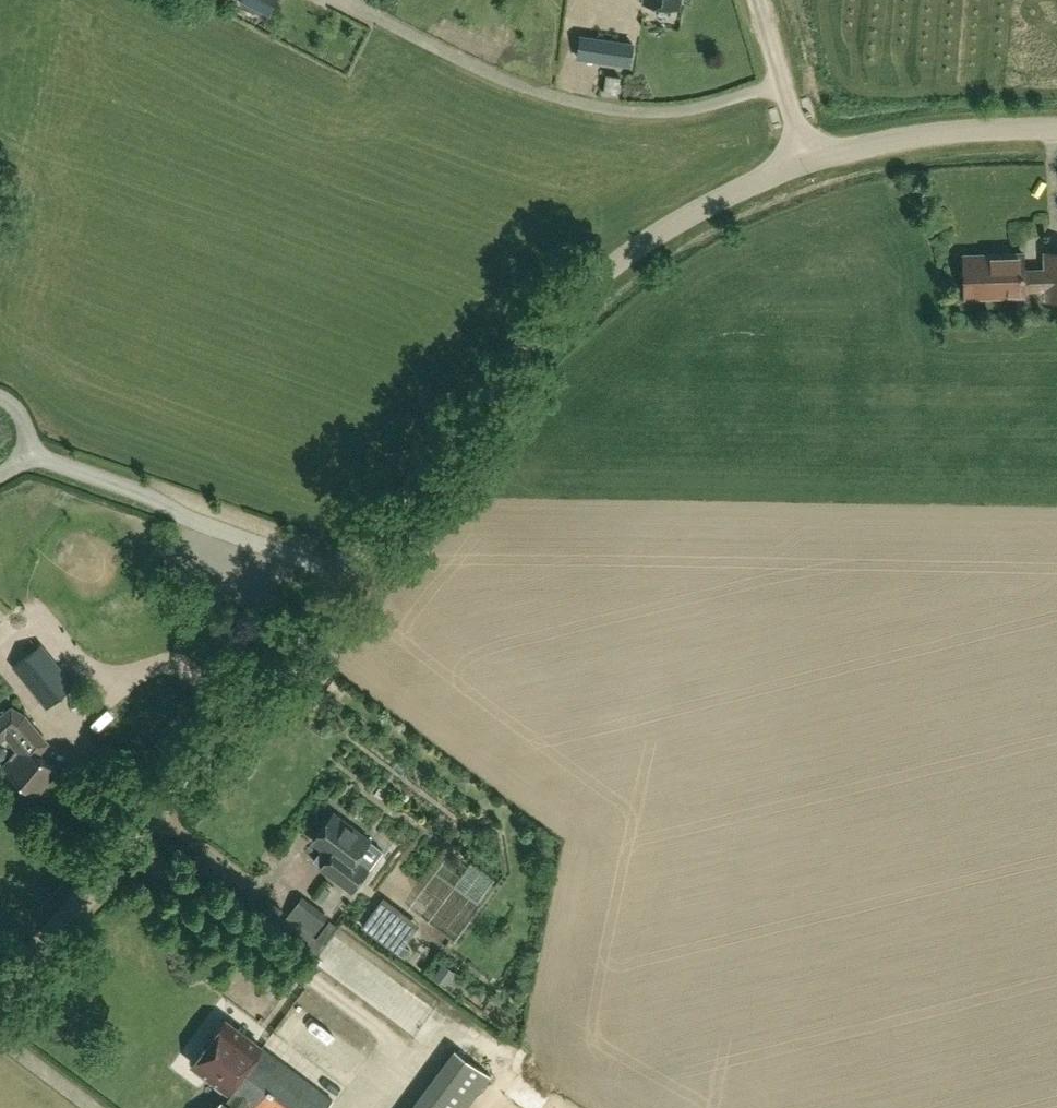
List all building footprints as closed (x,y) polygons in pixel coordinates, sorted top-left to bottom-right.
[(269,14),(276,0),(243,0),(269,14)] [(682,0),(643,0),(642,3),(681,8),(682,0)] [(634,41),(582,34),(578,57),(631,65),(634,41)] [(604,93),(618,95),(620,77),(607,75),(604,93)] [(1043,250),(1043,267),(1026,268),(1026,251),(962,253),(964,299),(1027,297),(1026,291),(1044,290),(1044,301),(1056,301),(1056,250),(1043,250)] [(14,666),(47,706),(74,684),(41,644),(14,666)] [(18,750),(3,768),(36,796),(57,771),(33,750),(46,739),(27,717),(23,720),(14,709),(0,721),(0,744),(7,738),(18,750)] [(334,812),(313,840),(331,854),(321,867),(353,890),(370,867),(357,858),(370,840),(334,812)] [(327,888),(319,899),(324,903),(332,892),(327,888)] [(328,915),(302,896),(283,921),(297,932),(289,942),(306,955),(320,938),(314,934),(328,915)] [(271,923),(281,909),(271,901),(260,915),(271,923)] [(418,926),(383,901),(365,925),(400,951),(418,926)] [(438,979),(451,988),(461,975),(447,966),(438,979)] [(193,1064),(233,1094),(228,1102),(236,1107),(247,1107),(249,1106),(251,1107),(327,1107),(333,1100),(226,1019),(193,1064)] [(412,1107),(468,1107),(492,1076),(456,1050),(412,1107)] [(222,1100),(216,1107),(233,1107),(222,1100)]
